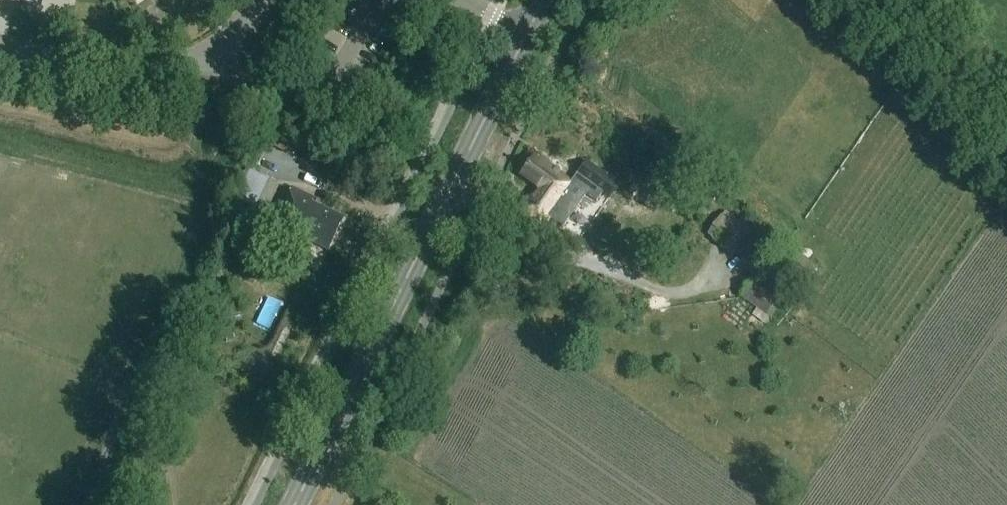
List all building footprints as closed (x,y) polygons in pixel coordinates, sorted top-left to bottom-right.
[(10,2),(41,8),(42,0),(11,0),(10,2)] [(541,229),(572,186),(555,173),(555,170),(535,156),(521,175),(542,189),(534,200),(529,196),(517,211),(541,229)] [(585,161),(575,176),(609,200),(619,185),(585,161)] [(235,201),(229,214),(258,229),(279,185),(245,168),(241,176),(244,177),(232,200),(235,201)] [(344,219),(322,208),(325,203),(293,188),(276,222),(330,249),(344,219)] [(779,297),(752,279),(740,296),(757,309),(752,316),(766,325),(777,310),(772,307),(779,297)]
